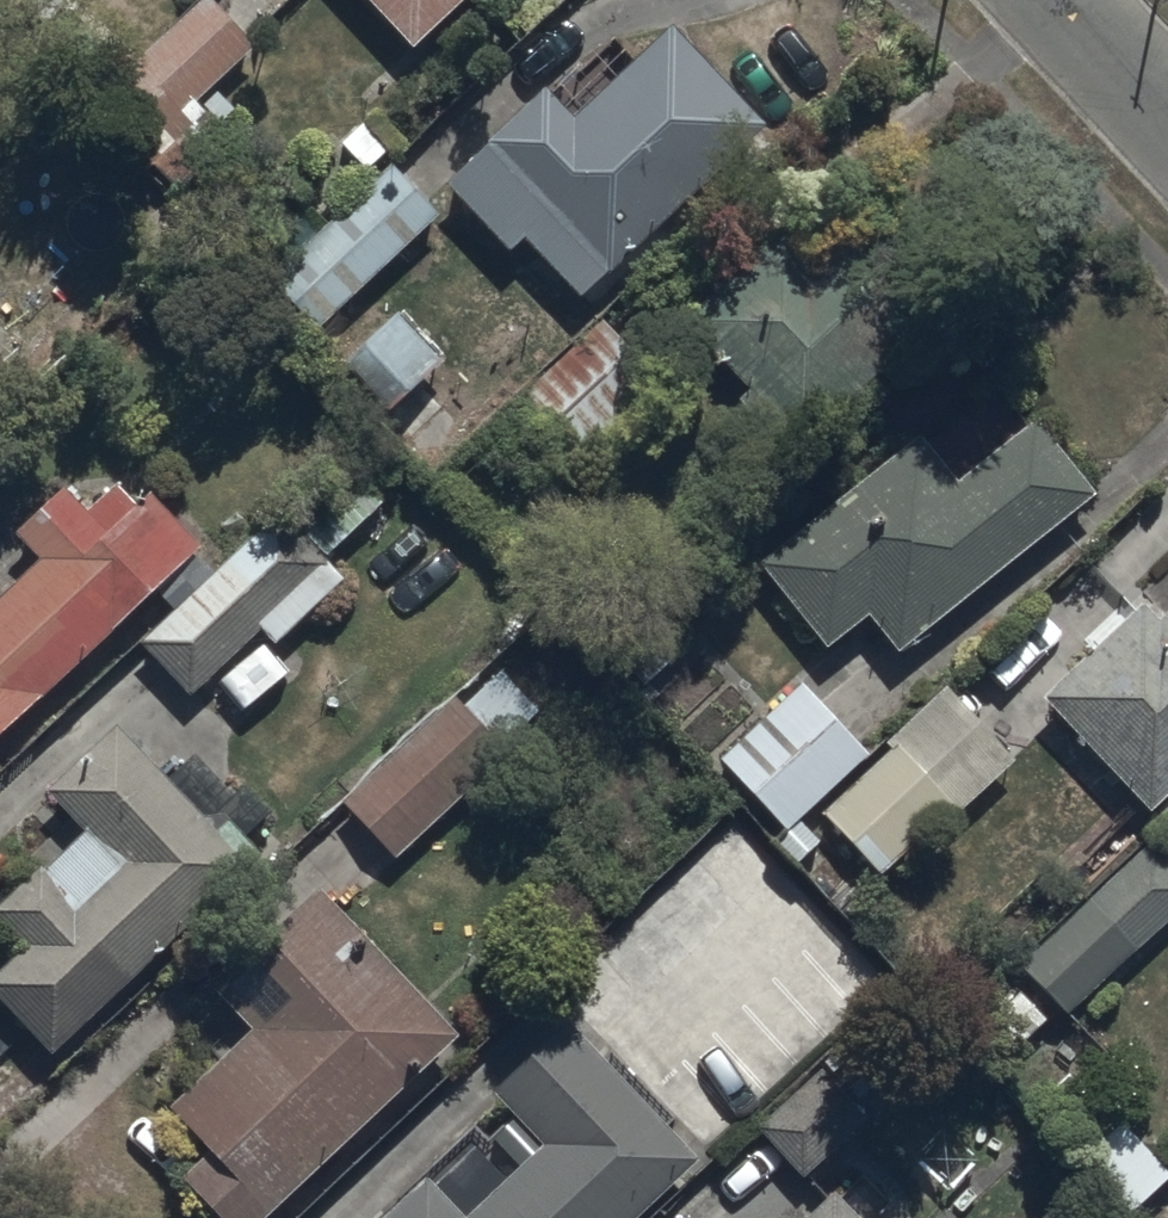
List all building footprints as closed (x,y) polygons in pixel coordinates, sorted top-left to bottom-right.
[(218,0),(195,0),(105,87),(174,159),(234,101),(218,85),(261,44),(218,0)] [(414,38),(455,0),(379,0),(414,38)] [(558,81),(445,172),(498,238),(521,220),(577,290),(770,134),(679,21),(577,104),(558,81)] [(442,209),(388,150),(271,258),(325,317),(442,209)] [(765,196),(672,279),(809,434),(972,289),(893,200),(824,261),(765,196)] [(666,369),(602,311),(495,430),(559,488),(666,369)] [(872,610),(898,644),(1099,488),(1040,411),(959,474),(921,426),(758,552),(829,643),(872,610)] [(209,543),(155,484),(138,500),(119,479),(91,504),(65,475),(15,520),(45,554),(0,594),(0,731),(209,543)] [(278,507),(138,636),(188,690),(263,621),(278,638),(343,577),(278,507)] [(1039,689),(1153,808),(1167,794),(1167,613),(1162,619),(1138,594),(1039,689)] [(502,665),(465,700),(452,686),(339,794),(397,855),(510,747),(504,741),(541,706),(502,665)] [(808,676),(724,753),(785,820),(770,834),(797,864),(823,841),(802,817),(819,802),(880,869),(953,802),(958,808),(1018,754),(950,679),(874,749),(808,676)] [(0,965),(0,987),(53,1047),(264,851),(229,813),(218,823),(123,720),(52,786),(89,826),(47,865),(41,859),(0,897),(0,906),(29,937),(0,965)] [(1018,959),(1070,1010),(1167,913),(1167,853),(1147,832),(1018,959)] [(181,1167),(228,1217),(264,1217),(466,1030),(313,865),(205,964),(256,1020),(174,1096),(212,1138),(181,1167)] [(379,1217),(631,1217),(699,1155),(570,1015),(494,1083),(543,1136),(466,1207),(432,1170),(379,1217)] [(787,1217),(864,1217),(827,1180),(787,1217)]
